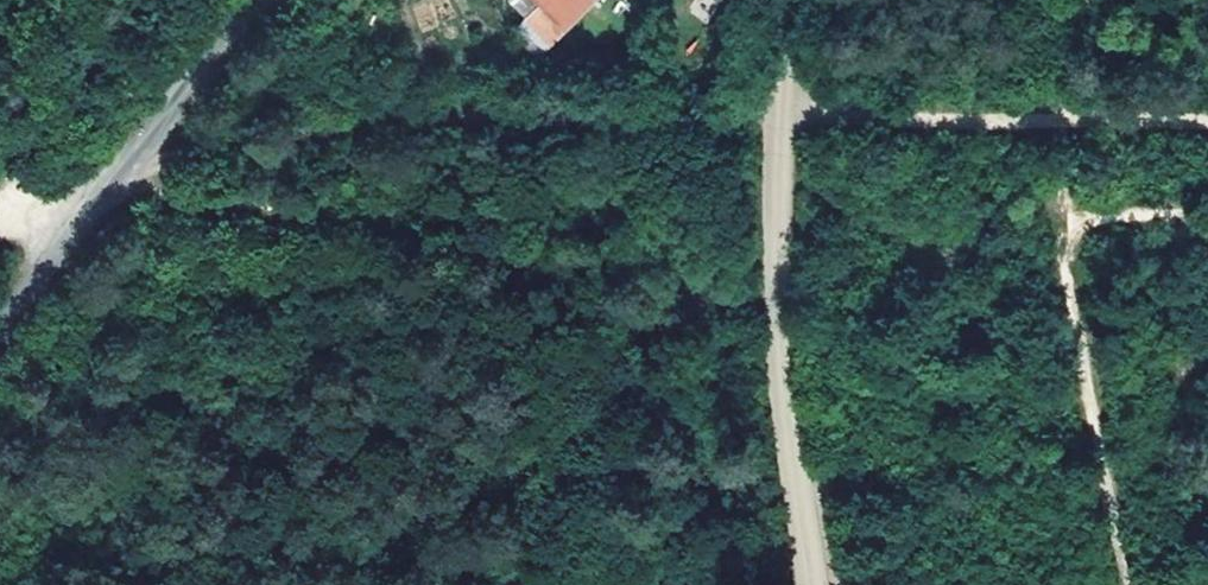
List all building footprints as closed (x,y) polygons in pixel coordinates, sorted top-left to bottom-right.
[(582,0),(549,0),(565,17),(582,0)]
